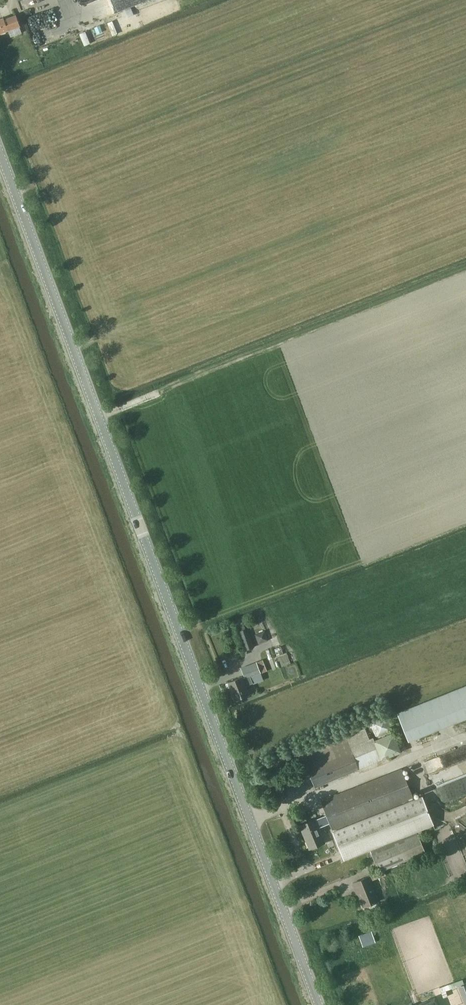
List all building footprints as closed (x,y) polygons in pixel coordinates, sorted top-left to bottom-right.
[(16,14),(4,19),(4,18),(0,19),(0,33),(9,30),(8,27),(19,23),(16,14)] [(117,34),(112,21),(107,23),(113,36),(117,34)] [(85,32),(79,34),(84,46),(90,44),(85,32)] [(244,651),(255,647),(248,628),(238,631),(244,651)] [(260,644),(269,640),(265,631),(256,634),(260,644)] [(253,683),(251,678),(262,673),(257,662),(242,668),(245,678),(244,678),(243,676),(228,682),(235,700),(250,695),(247,685),(253,683)] [(398,712),(409,741),(465,718),(465,685),(398,712)] [(377,734),(393,728),(387,714),(371,720),(377,734)] [(370,738),(365,728),(302,754),(315,787),(360,769),(356,758),(378,749),(383,760),(402,752),(393,732),(375,740),(373,737),(370,738)] [(356,758),(360,769),(383,760),(378,749),(356,758)] [(415,800),(414,799),(402,768),(321,800),(333,832),(415,800)] [(465,791),(465,775),(442,783),(446,797),(465,791)] [(415,800),(333,832),(339,845),(428,810),(422,795),(414,799),(415,800)] [(310,848),(326,842),(316,818),(300,825),(310,848)] [(379,871),(426,852),(418,834),(372,853),(379,871)] [(383,871),(353,883),(356,891),(357,891),(364,907),(379,901),(371,881),(385,875),(383,871)] [(372,931),(359,936),(363,946),(376,942),(372,931)] [(435,996),(418,1003),(419,1004),(439,1004),(435,996)]
